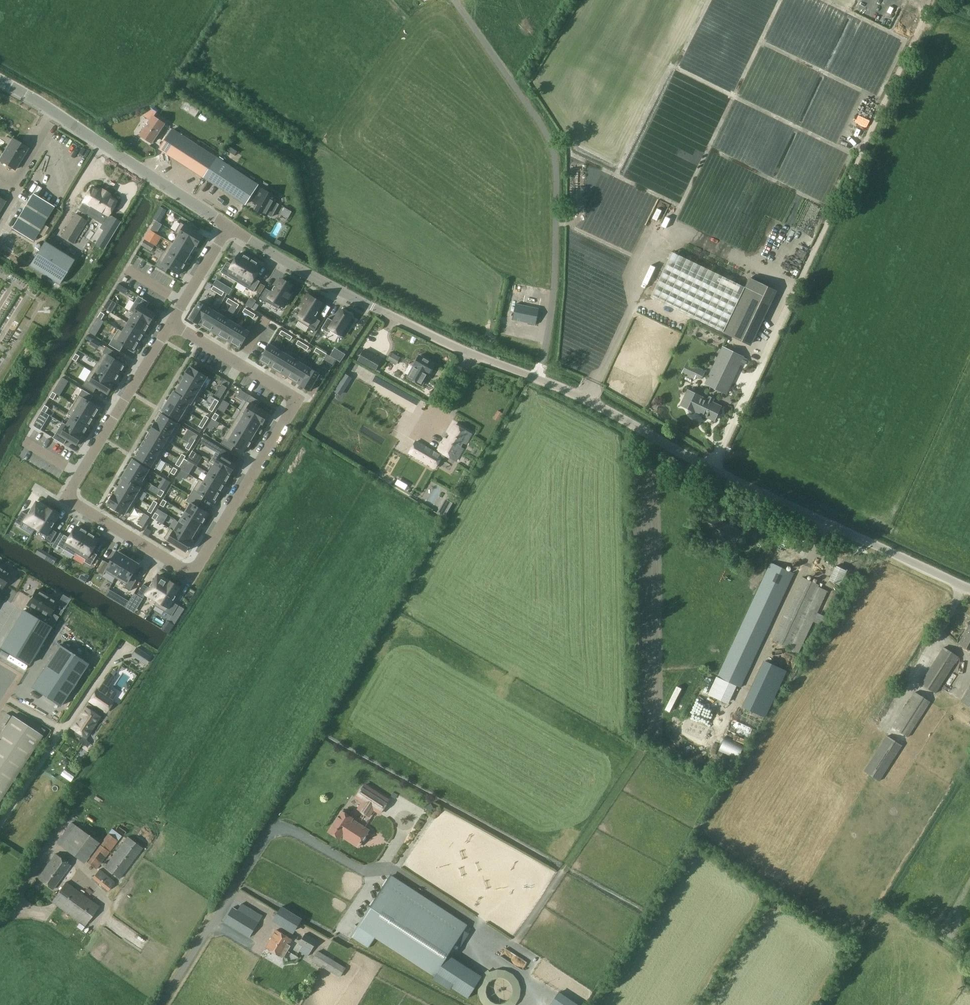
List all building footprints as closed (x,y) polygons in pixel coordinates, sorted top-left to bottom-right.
[(903,17),(908,19),(913,9),(907,7),(903,17)] [(151,142),(164,123),(154,116),(141,135),(151,142)] [(160,146),(183,162),(196,143),(172,128),(160,146)] [(28,148),(12,139),(0,159),(0,160),(15,169),(28,148)] [(258,185),(217,158),(207,173),(204,176),(246,203),(258,185)] [(266,216),(267,214),(272,217),(279,204),(274,201),(277,197),(261,188),(254,201),(259,204),(256,210),(266,216)] [(86,189),(79,201),(88,207),(86,211),(94,216),(91,222),(93,223),(87,234),(92,237),(105,215),(98,211),(104,200),(86,189)] [(32,194),(12,228),(33,241),(54,206),(32,194)] [(163,204),(159,210),(170,216),(174,211),(163,204)] [(72,245),(90,216),(82,211),(78,217),(73,214),(60,237),(72,245)] [(273,233),(281,236),(286,220),(278,218),(273,233)] [(185,224),(179,234),(196,245),(197,246),(203,236),(192,229),(192,228),(185,224)] [(149,229),(144,238),(150,242),(156,233),(154,232),(150,230),(149,229)] [(179,234),(174,243),(191,253),(196,245),(179,234)] [(45,240),(29,267),(58,285),(74,258),(45,240)] [(174,243),(168,253),(185,262),(191,253),(174,243)] [(724,332),(746,287),(672,252),(650,297),(724,332)] [(158,260),(155,266),(166,272),(169,267),(179,273),(181,268),(183,269),(186,263),(185,262),(168,253),(162,263),(158,260)] [(227,261),(221,272),(227,276),(229,271),(240,278),(251,259),(249,258),(245,255),(244,256),(240,253),(233,265),(227,261)] [(251,259),(240,278),(250,284),(248,288),(254,292),(260,281),(254,278),(261,266),(257,263),(252,260),(251,259)] [(789,259),(780,263),(785,271),(793,267),(789,259)] [(713,262),(711,267),(722,272),(724,267),(713,262)] [(726,266),(724,271),(735,275),(737,269),(726,266)] [(266,288),(260,299),(266,302),(269,297),(281,304),(285,298),(288,300),(292,293),(289,291),(292,285),(291,284),(286,281),(281,278),(277,286),(275,285),(272,291),(266,288)] [(775,290),(750,278),(746,287),(724,332),(750,344),(775,290)] [(118,283),(115,288),(125,294),(128,289),(118,283)] [(306,305),(299,315),(311,322),(314,317),(315,317),(319,312),(317,311),(322,303),(320,302),(320,301),(313,297),(308,294),(302,303),(306,305)] [(139,304),(134,313),(150,323),(153,320),(154,320),(157,316),(156,315),(156,314),(146,308),(149,302),(139,296),(135,301),(139,304)] [(199,302),(189,318),(198,324),(198,323),(208,308),(199,302)] [(536,324),(539,308),(525,305),(515,303),(512,319),(536,324)] [(208,308),(198,323),(207,328),(216,312),(208,308)] [(328,318),(322,328),(328,332),(330,328),(344,336),(354,319),(351,317),(352,316),(341,309),(334,321),(328,318)] [(216,312),(207,328),(215,333),(224,317),(216,312)] [(134,313),(128,323),(145,332),(150,323),(134,313)] [(224,317),(215,333),(223,338),(232,322),(224,317)] [(232,322),(223,338),(231,343),(241,327),(232,322)] [(128,323),(122,332),(139,342),(145,332),(128,323)] [(241,327),(231,343),(240,348),(249,333),(241,327)] [(113,339),(109,344),(120,351),(123,346),(133,351),(134,349),(136,350),(140,343),(138,342),(139,342),(122,332),(117,341),(113,339)] [(269,344),(260,360),(268,365),(278,350),(269,344)] [(108,354),(102,364),(118,373),(120,370),(122,371),(125,365),(114,358),(117,353),(107,346),(103,352),(108,354)] [(743,365),(746,358),(723,347),(706,383),(726,393),(740,364),(743,365)] [(278,350),(268,365),(277,370),(286,355),(278,350)] [(381,359),(364,350),(358,360),(375,370),(381,359)] [(286,355),(277,370),(285,375),(294,359),(286,355)] [(429,374),(434,364),(419,356),(407,377),(422,385),(428,374),(429,374)] [(294,359),(285,375),(293,380),(302,364),(294,359)] [(687,362),(683,371),(695,376),(702,379),(705,371),(687,362)] [(102,364),(96,373),(113,382),(115,379),(116,380),(120,374),(118,373),(102,364)] [(302,364),(293,380),(301,385),(311,369),(302,364)] [(189,368),(184,377),(185,377),(201,387),(207,377),(191,367),(190,369),(189,368)] [(301,385),(310,391),(319,375),(311,369),(301,385)] [(86,380),(83,386),(94,392),(97,387),(108,393),(112,388),(110,387),(112,384),(113,385),(114,383),(113,382),(96,373),(90,383),(86,380)] [(345,374),(335,391),(340,394),(350,377),(345,374)] [(62,377),(53,392),(60,396),(69,381),(62,377)] [(185,377),(181,384),(197,394),(201,387),(185,377)] [(181,384),(176,393),(191,403),(197,394),(181,384)] [(222,384),(216,395),(221,398),(227,387),(222,384)] [(83,397),(78,406),(94,416),(96,416),(100,409),(99,409),(100,406),(90,401),(93,395),(83,389),(79,394),(83,397)] [(714,421),(721,406),(687,389),(680,404),(714,421)] [(174,392),(168,401),(185,411),(190,402),(174,392)] [(251,403),(245,412),(262,422),(264,418),(265,419),(269,413),(258,407),(261,401),(250,395),(247,400),(251,403)] [(417,395),(414,399),(425,405),(427,401),(417,395)] [(168,401),(163,410),(179,420),(185,411),(168,401)] [(78,406),(72,416),(89,425),(94,416),(78,406)] [(39,409),(31,422),(37,426),(45,413),(39,409)] [(499,421),(504,413),(499,411),(495,418),(499,421)] [(245,412),(240,422),(256,432),(262,422),(245,412)] [(161,413),(155,422),(172,432),(178,422),(161,413)] [(72,416),(67,425),(83,435),(89,425),(72,416)] [(155,422),(150,430),(151,430),(167,440),(172,432),(155,422)] [(240,422),(234,431),(250,441),(251,440),(256,432),(240,422)] [(57,432),(53,438),(64,444),(67,438),(78,445),(83,435),(67,425),(61,434),(57,432)] [(471,434),(455,425),(449,434),(451,435),(448,440),(445,438),(438,450),(440,452),(439,455),(416,442),(409,453),(435,468),(442,457),(444,458),(446,455),(455,460),(462,448),(459,447),(462,442),(465,444),(471,434)] [(397,442),(403,445),(412,430),(406,426),(397,442)] [(151,430),(146,439),(162,449),(167,440),(151,430)] [(224,438),(221,444),(232,450),(235,445),(245,450),(247,446),(249,447),(252,441),(251,440),(250,441),(234,431),(228,440),(224,438)] [(146,439),(141,447),(157,457),(162,449),(146,439)] [(220,454),(214,464),(231,473),(233,470),(235,471),(238,466),(236,465),(237,464),(227,458),(230,453),(219,446),(216,452),(220,454)] [(141,447),(135,457),(151,466),(157,457),(141,447)] [(133,459),(128,468),(144,478),(150,469),(133,459)] [(214,464),(209,473),(226,482),(231,473),(214,464)] [(128,468),(122,478),(139,487),(144,478),(128,468)] [(152,471),(146,481),(152,485),(158,475),(152,471)] [(209,473),(204,480),(221,490),(226,482),(209,473)] [(124,479),(119,486),(136,496),(141,488),(139,487),(124,479)] [(193,489),(190,495),(201,501),(204,496),(214,502),(215,499),(216,500),(221,493),(219,493),(221,490),(204,480),(198,492),(193,489)] [(119,486),(115,494),(131,504),(136,496),(119,486)] [(110,502),(108,504),(125,514),(131,504),(115,494),(114,494),(109,502),(110,502)] [(191,503),(185,512),(201,522),(203,523),(206,518),(205,517),(207,512),(198,506),(201,501),(190,495),(187,500),(191,503)] [(454,503),(445,497),(435,512),(444,518),(454,503)] [(22,511),(16,522),(22,525),(25,520),(36,527),(47,508),(46,508),(46,507),(39,503),(38,503),(37,502),(33,509),(31,509),(28,514),(22,511)] [(180,514),(184,506),(174,502),(171,510),(180,514)] [(47,508),(36,527),(48,534),(45,539),(51,543),(57,532),(52,529),(55,523),(54,522),(59,514),(54,511),(49,508),(48,507),(47,508)] [(185,512),(179,522),(196,532),(201,522),(185,512)] [(145,513),(138,524),(143,527),(150,516),(145,513)] [(176,525),(161,515),(150,532),(161,538),(166,531),(170,534),(176,525)] [(179,522),(173,532),(189,542),(196,532),(179,522)] [(58,547),(57,547),(63,550),(66,545),(77,551),(88,533),(86,532),(87,532),(79,527),(77,526),(73,534),(72,533),(70,537),(70,538),(69,539),(64,536),(58,547)] [(164,538),(161,543),(172,550),(175,544),(186,551),(190,545),(188,544),(189,542),(173,532),(168,540),(164,538)] [(61,533),(53,546),(56,548),(64,535),(61,533)] [(88,533),(77,551),(87,558),(84,563),(90,566),(91,565),(96,555),(91,552),(92,551),(95,547),(94,547),(99,539),(97,538),(90,533),(89,534),(88,533)] [(796,547),(803,550),(806,542),(799,539),(796,547)] [(105,560),(98,571),(104,575),(107,569),(117,576),(128,557),(127,556),(119,551),(119,552),(118,551),(113,558),(111,562),(110,564),(105,560)] [(128,557),(117,576),(128,582),(125,587),(130,591),(137,580),(131,577),(132,575),(133,575),(135,571),(139,564),(138,563),(138,562),(130,558),(128,557)] [(740,687),(793,573),(772,563),(719,677),(740,687)] [(1,587),(10,573),(0,567),(0,586),(1,587)] [(144,584),(137,595),(143,598),(146,593),(158,600),(168,581),(167,581),(168,580),(160,576),(158,575),(154,582),(153,582),(149,587),(144,584)] [(820,624),(824,616),(817,613),(827,591),(819,587),(819,585),(802,577),(773,640),(799,653),(814,621),(818,623),(820,624)] [(168,581),(158,600),(169,607),(166,612),(172,616),(179,605),(173,602),(176,596),(175,595),(180,587),(175,584),(176,584),(171,581),(170,581),(169,580),(168,581)] [(37,589),(31,600),(44,608),(39,615),(41,616),(53,624),(57,616),(50,611),(57,601),(37,589)] [(109,589),(106,595),(126,607),(129,601),(109,589)] [(0,647),(0,648),(27,663),(51,627),(23,611),(0,647)] [(167,620),(162,629),(169,633),(174,624),(167,620)] [(969,625),(960,644),(969,649),(969,625)] [(59,644),(31,687),(60,706),(88,663),(59,644)] [(137,647),(131,655),(145,664),(150,656),(137,647)] [(937,694),(955,655),(938,647),(920,687),(937,694)] [(786,670),(763,659),(741,707),(765,717),(786,670)] [(106,711),(113,701),(98,690),(91,701),(106,711)] [(905,738),(929,702),(912,692),(889,728),(905,738)] [(73,727),(86,736),(100,714),(94,710),(95,708),(89,703),(73,727)] [(42,735),(12,716),(0,734),(0,800),(42,735)] [(878,780),(899,745),(886,737),(865,773),(878,780)] [(946,744),(954,751),(957,747),(949,740),(946,744)] [(350,773),(345,776),(351,786),(356,782),(350,773)] [(387,801),(364,785),(356,798),(362,802),(358,808),(368,814),(372,808),(379,813),(387,801)] [(409,810),(412,804),(398,798),(396,804),(409,810)] [(112,801),(106,805),(112,814),(118,810),(112,801)] [(355,846),(367,830),(342,811),(327,830),(337,838),(340,834),(355,846)] [(85,862),(99,842),(72,823),(58,843),(85,862)] [(97,869),(118,840),(122,836),(112,829),(87,862),(97,869)] [(119,878),(143,848),(127,837),(104,866),(119,878)] [(55,889),(70,865),(55,854),(38,878),(55,889)] [(108,890),(115,882),(100,869),(93,877),(108,890)] [(465,925),(390,877),(359,925),(468,997),(481,977),(447,955),(455,943),(459,945),(467,932),(463,929),(465,925)] [(84,925),(98,906),(66,882),(51,901),(84,925)] [(250,935),(259,921),(234,906),(225,921),(250,935)] [(295,932),(303,920),(304,919),(282,906),(281,908),(275,919),(295,932)] [(81,942),(87,935),(78,928),(72,935),(81,942)] [(283,957),(290,945),(289,945),(292,939),(277,930),(266,947),(283,957)] [(312,951),(317,941),(305,934),(299,943),(312,951)] [(136,940),(133,946),(142,950),(145,943),(136,940)] [(345,967),(318,951),(311,963),(321,969),(322,966),(339,977),(345,967)] [(516,1004),(538,1004),(541,998),(553,1003),(560,988),(531,974),(516,1004)] [(503,991),(493,980),(487,986),(497,997),(503,991)]
